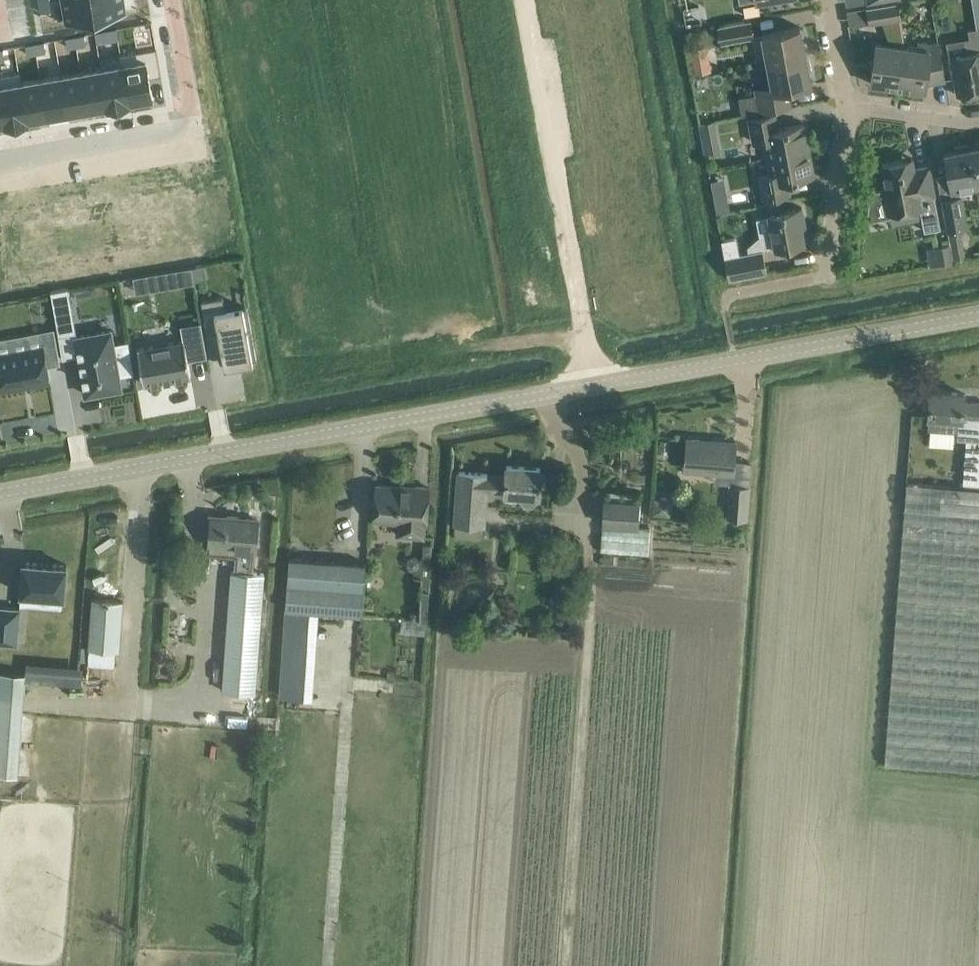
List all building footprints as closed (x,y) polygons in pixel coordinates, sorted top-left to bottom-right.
[(39,1),(40,11),(50,9),(49,0),(47,0),(39,1)] [(93,0),(62,0),(66,22),(96,17),(93,0)] [(125,0),(93,0),(96,17),(127,11),(125,0)] [(870,22),(901,16),(899,1),(867,6),(870,22)] [(718,25),(721,42),(754,36),(751,19),(718,25)] [(769,61),(809,55),(807,41),(803,39),(800,26),(781,29),(764,32),(769,61)] [(119,36),(116,27),(95,31),(97,41),(119,36)] [(968,28),(970,38),(964,39),(967,52),(951,55),(958,94),(978,90),(978,27),(968,28)] [(85,33),(75,35),(77,44),(86,43),(85,33)] [(77,44),(75,35),(66,36),(67,46),(77,44)] [(36,51),(46,50),(44,40),(35,42),(36,51)] [(870,82),(899,86),(905,45),(896,43),(876,40),(870,82)] [(905,45),(899,86),(926,90),(927,80),(931,79),(932,81),(945,79),(941,59),(938,42),(932,43),(918,41),(917,47),(905,45)] [(35,42),(25,43),(27,53),(36,51),(35,42)] [(156,46),(120,53),(121,62),(122,62),(129,100),(130,100),(153,96),(149,75),(161,73),(156,46)] [(809,55),(769,61),(773,89),(756,92),(757,93),(739,96),(742,112),(791,104),(788,88),(811,84),(809,72),(812,69),(809,55)] [(121,62),(101,66),(108,104),(107,104),(107,105),(130,101),(130,100),(129,100),(122,62),(121,62)] [(101,66),(81,70),(88,107),(107,104),(108,104),(101,66)] [(81,70),(61,73),(68,111),(88,107),(81,70)] [(0,74),(0,86),(6,122),(5,122),(5,123),(29,119),(28,118),(21,80),(22,80),(20,71),(0,74)] [(61,73),(41,77),(48,114),(68,111),(61,73)] [(22,80),(21,80),(28,118),(32,117),(48,114),(41,77),(22,80)] [(768,156),(809,148),(804,123),(777,128),(774,113),(750,118),(754,141),(765,139),(768,156)] [(978,186),(978,180),(973,146),(945,151),(952,190),(978,186)] [(813,174),(809,148),(768,156),(771,172),(760,174),(764,197),(769,196),(789,193),(787,179),(813,174)] [(933,184),(929,164),(903,169),(902,160),(903,160),(903,159),(883,163),(887,185),(883,186),(884,189),(871,192),(867,220),(889,216),(888,212),(920,206),(924,230),(941,227),(933,184)] [(726,195),(714,198),(716,211),(729,209),(726,195)] [(966,256),(960,225),(967,223),(961,195),(942,198),(953,259),(966,256)] [(775,247),(785,245),(805,241),(802,225),(806,225),(802,206),(782,210),(781,200),(766,203),(772,233),(764,234),(767,248),(775,247)] [(736,236),(722,239),(725,255),(739,253),(736,236)] [(940,263),(952,261),(948,243),(937,245),(940,263)] [(729,279),(767,272),(763,248),(739,253),(725,255),(729,279)] [(191,266),(175,268),(178,284),(194,281),(191,266)] [(133,323),(150,322),(148,273),(130,274),(133,323)] [(68,287),(51,290),(54,307),(60,306),(72,304),(68,287)] [(223,296),(201,300),(206,326),(211,351),(213,351),(212,350),(212,349),(220,347),(224,346),(230,345),(232,356),(233,362),(257,357),(247,306),(241,307),(226,310),(225,303),(223,296)] [(183,340),(138,348),(143,377),(144,383),(148,382),(191,375),(188,359),(207,356),(201,320),(180,324),(183,340)] [(3,389),(50,380),(47,366),(43,346),(56,343),(54,329),(40,331),(42,339),(43,345),(38,346),(0,353),(0,375),(3,389)] [(111,329),(76,336),(79,357),(86,393),(121,387),(119,373),(127,372),(134,371),(130,349),(128,341),(117,343),(114,344),(112,337),(111,329)] [(929,410),(928,428),(958,430),(959,420),(963,420),(963,417),(967,417),(963,480),(978,481),(978,402),(964,401),(964,392),(930,390),(929,410)] [(733,472),(734,460),(736,440),(688,437),(685,468),(733,472)] [(536,501),(537,494),(539,494),(541,466),(507,464),(506,473),(459,470),(457,490),(454,538),(483,540),(486,491),(521,493),(520,500),(524,504),(532,505),(536,501)] [(905,483),(885,765),(978,772),(978,488),(905,483)] [(427,522),(429,486),(413,485),(413,487),(376,484),(375,500),(373,501),(372,510),(374,512),(374,518),(399,520),(398,533),(424,535),(425,522),(427,522)] [(731,484),(729,515),(747,517),(749,485),(731,484)] [(655,497),(654,512),(670,514),(672,499),(655,497)] [(604,498),(602,524),(636,526),(638,500),(604,498)] [(717,514),(717,523),(727,523),(728,515),(717,514)] [(236,571),(254,572),(258,520),(222,517),(222,516),(210,515),(209,530),(211,530),(210,546),(237,547),(236,571)] [(427,618),(431,544),(424,544),(423,557),(421,556),(417,555),(414,554),(409,556),(406,561),(408,567),(411,569),(414,569),(413,575),(409,575),(407,617),(427,618)] [(360,614),(364,564),(288,559),(278,696),(313,698),(319,611),(360,614)] [(23,560),(21,592),(65,595),(67,564),(50,562),(40,561),(40,562),(23,560)] [(254,572),(236,571),(232,570),(225,690),(258,692),(265,573),(254,572)] [(120,648),(121,620),(123,600),(93,598),(92,618),(90,646),(82,646),(81,660),(87,661),(87,663),(114,666),(116,648),(120,648)] [(20,606),(0,605),(0,641),(17,642),(20,606)] [(29,677),(85,679),(86,662),(30,660),(29,677)] [(18,776),(19,762),(1,760),(7,674),(0,673),(0,774),(18,776)]
